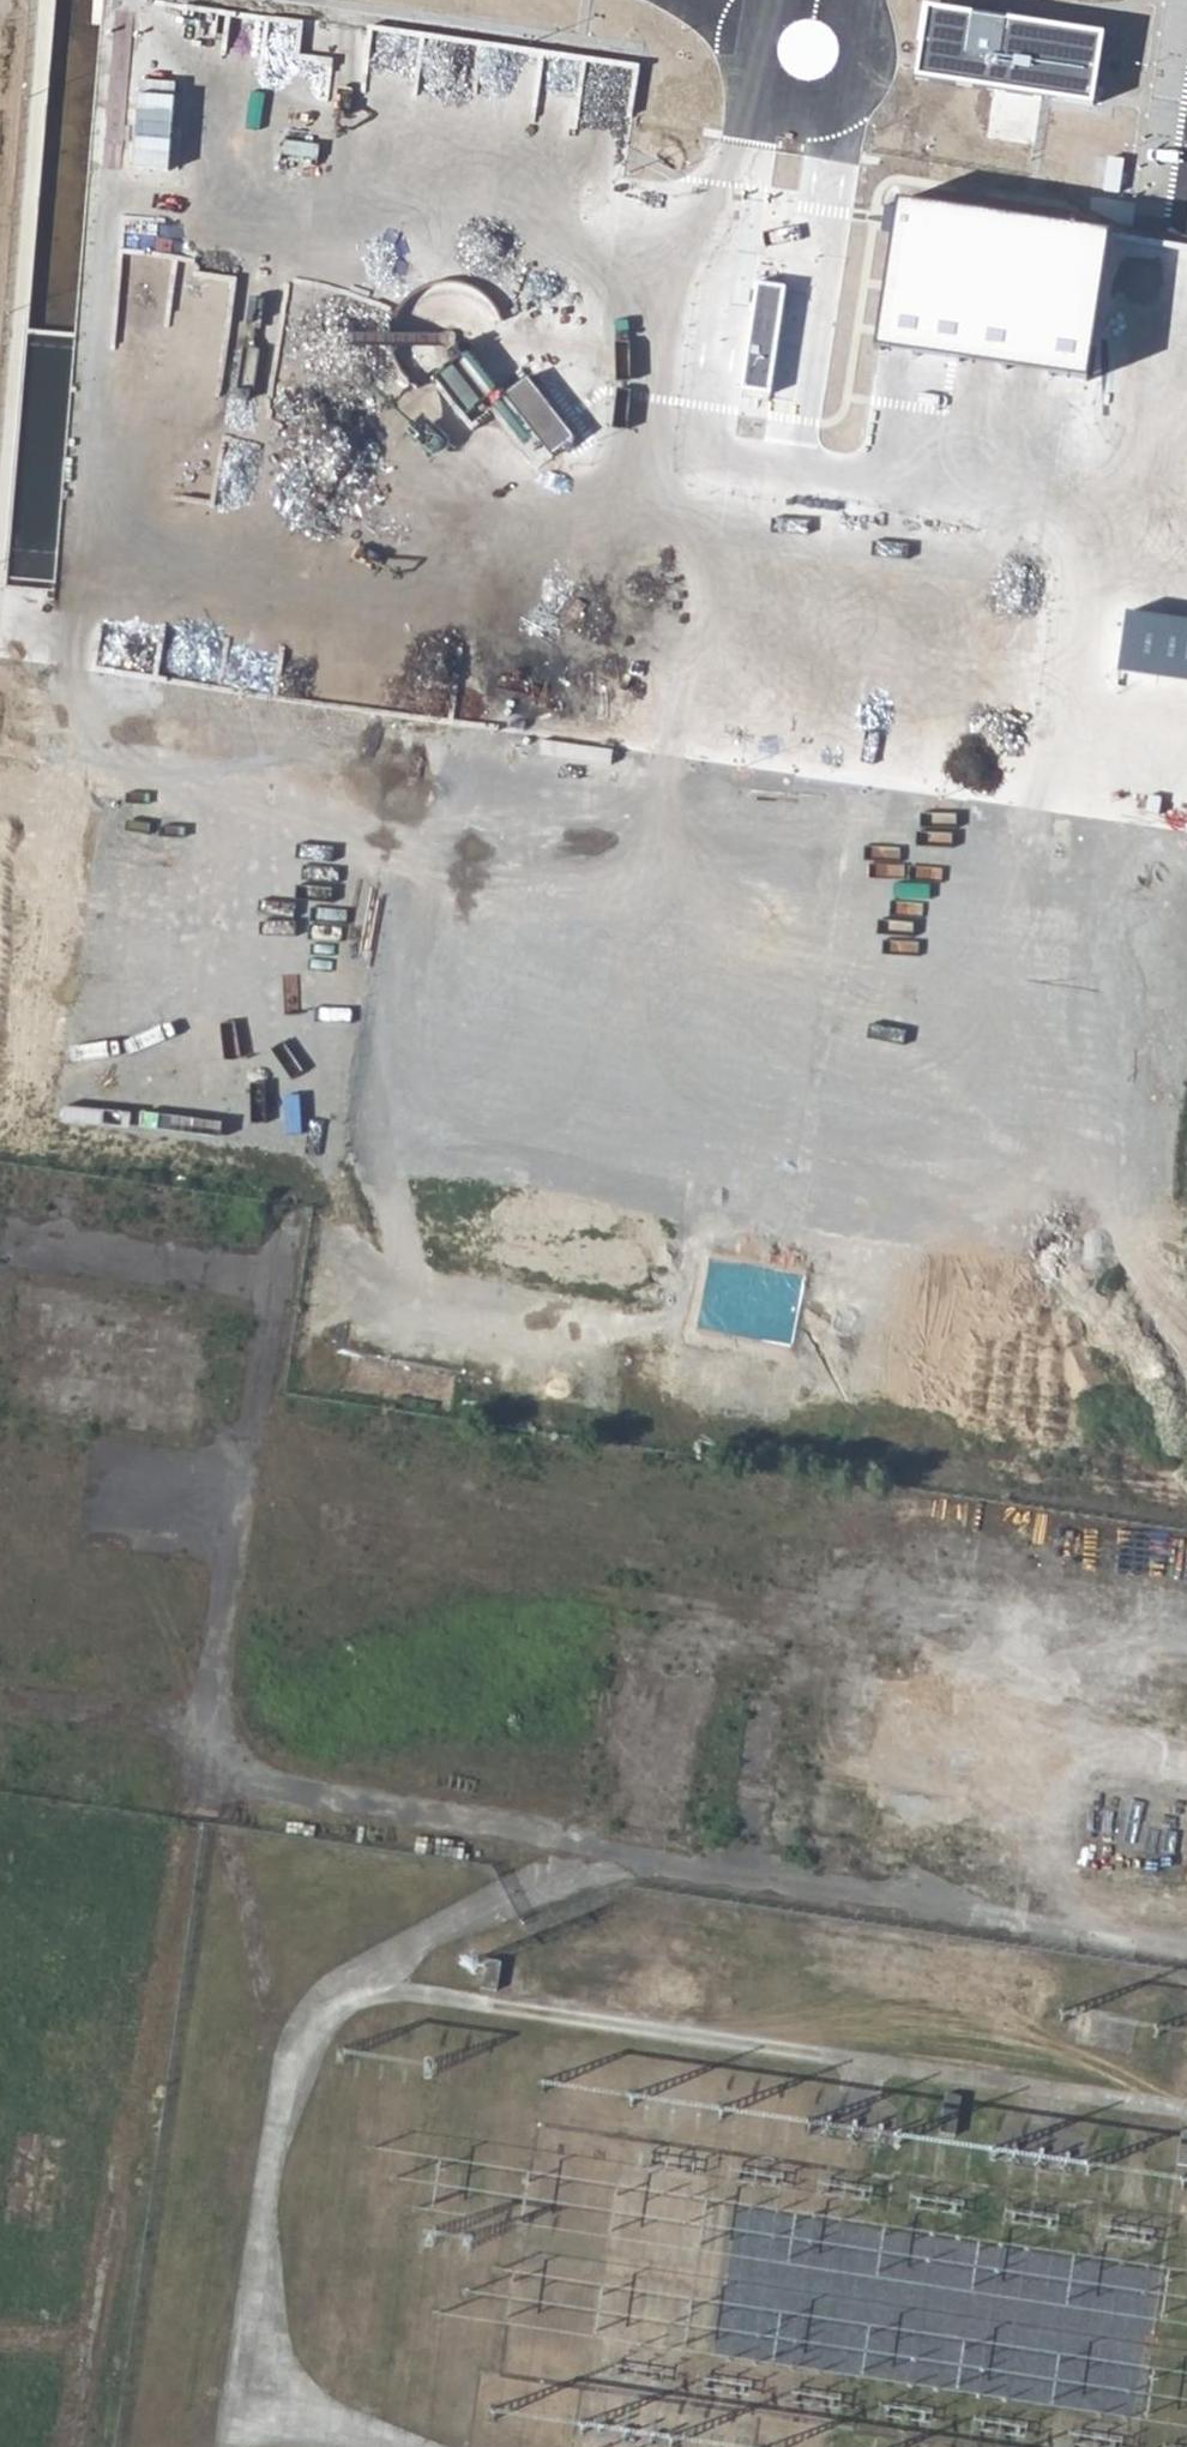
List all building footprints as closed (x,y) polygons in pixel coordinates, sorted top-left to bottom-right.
[(1105,29),(929,5),(918,81),(1094,105),(1105,29)] [(899,203),(877,349),(1088,381),(1110,234),(899,203)] [(787,285),(756,280),(741,387),(772,391),(787,285)] [(499,1961),(480,1958),(475,1989),(494,1992),(499,1961)] [(959,2095),(940,2092),(934,2130),(952,2133),(959,2095)] [(1177,2127),(1171,2164),(1186,2166),(1186,2129),(1177,2127)]
